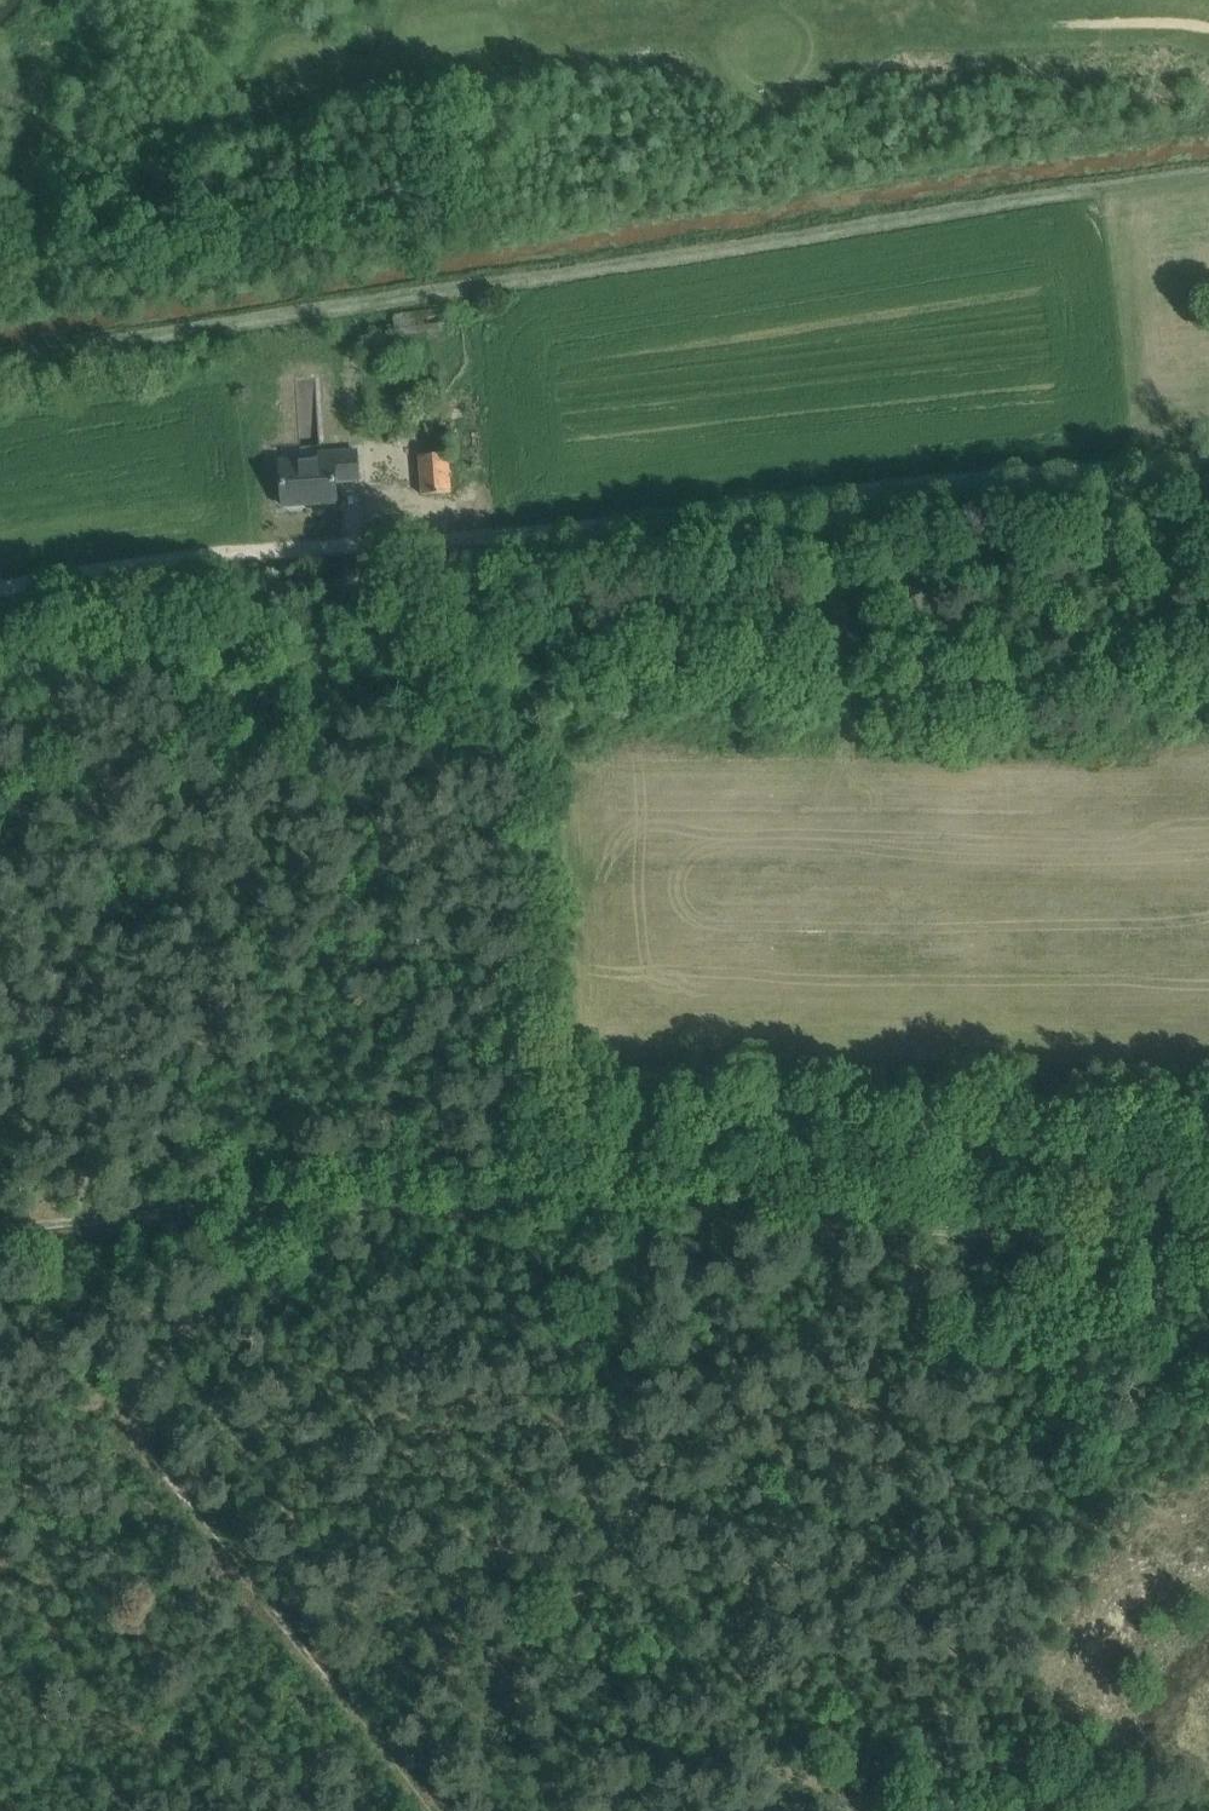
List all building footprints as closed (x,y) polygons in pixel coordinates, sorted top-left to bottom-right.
[(449,455),(421,457),(423,494),(452,492),(450,466),(477,464),(472,408),(446,410),(449,455)] [(323,461),(282,464),(284,505),(338,502),(337,481),(359,480),(358,454),(323,456),(323,461)]
